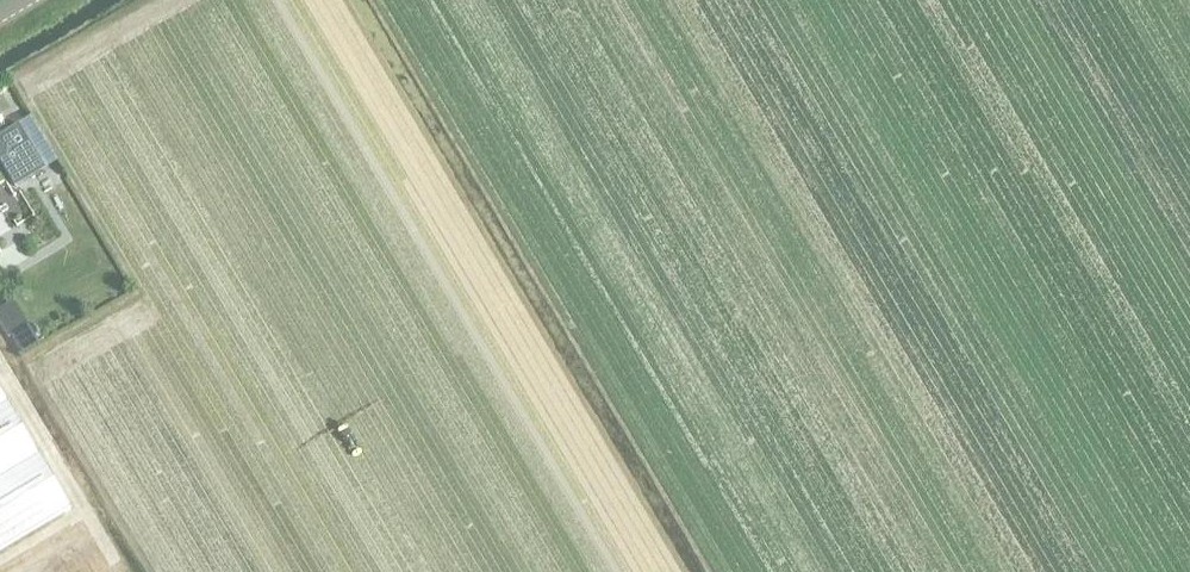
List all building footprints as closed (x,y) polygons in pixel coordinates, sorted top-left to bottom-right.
[(28,155),(13,128),(0,136),(0,141),(14,164),(28,155)] [(35,340),(17,297),(0,304),(0,313),(15,348),(35,340)] [(71,507),(0,388),(0,549),(71,507)]
